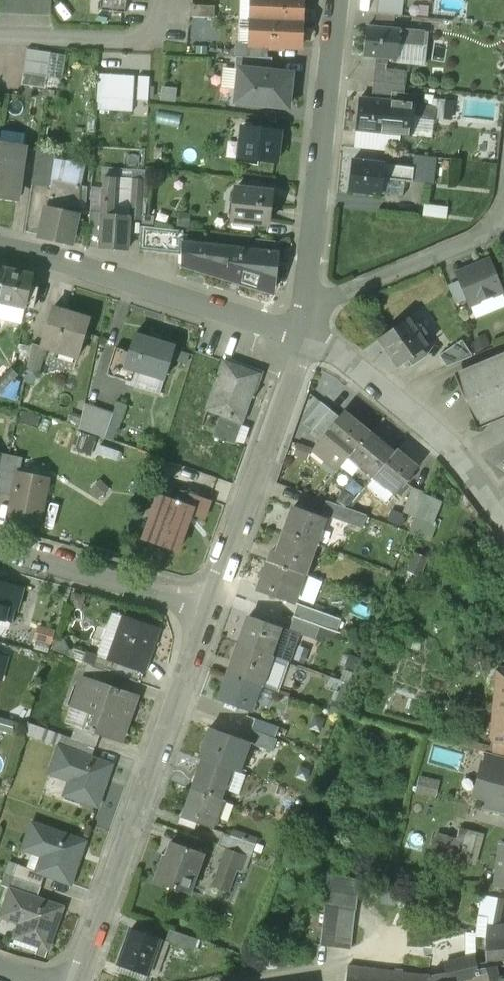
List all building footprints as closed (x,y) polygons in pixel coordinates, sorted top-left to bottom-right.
[(50,15),(51,0),(0,0),(0,13),(50,15)] [(101,10),(125,13),(126,0),(102,0),(101,10)] [(252,20),(301,22),(302,0),(252,0),(252,20)] [(403,0),(380,0),(378,17),(401,20),(403,0)] [(215,6),(191,5),(190,17),(214,18),(215,6)] [(301,22),(252,20),(251,44),(251,45),(268,46),(300,47),(301,22)] [(400,32),(367,28),(364,58),(371,59),(379,60),(388,61),(397,62),(399,45),(400,32)] [(424,35),(400,32),(399,45),(423,47),(424,35)] [(268,46),(251,45),(251,44),(238,44),(238,57),(267,59),(268,46)] [(51,54),(27,50),(26,62),(50,65),(51,54)] [(100,71),(152,72),(152,52),(101,51),(100,71)] [(238,57),(236,57),(234,70),(240,70),(270,73),(272,59),(267,59),(238,57)] [(50,65),(26,62),(24,74),(48,77),(50,65)] [(379,66),(376,66),(374,83),(406,87),(408,69),(388,67),(379,66)] [(270,73),(240,70),(236,102),(287,108),(290,76),(270,73)] [(48,77),(24,74),(22,86),(46,89),(48,77)] [(133,112),(134,77),(98,75),(96,111),(133,112)] [(139,77),(137,101),(149,102),(151,78),(139,77)] [(403,105),(406,87),(374,83),(373,96),(382,97),(382,102),(403,105)] [(382,102),(360,100),(356,129),(388,133),(390,115),(413,117),(415,106),(410,105),(403,105),(382,102)] [(415,106),(413,117),(428,119),(429,107),(415,106)] [(279,133),(243,128),(239,159),(275,163),(279,133)] [(0,145),(0,195),(18,197),(25,149),(0,145)] [(55,153),(38,151),(33,184),(50,186),(55,153)] [(414,155),(413,167),(411,181),(432,184),(435,158),(414,155)] [(383,164),(352,160),(348,191),(380,195),(383,164)] [(413,167),(383,164),(382,178),(411,181),(413,167)] [(116,179),(104,179),(103,196),(115,197),(116,179)] [(145,180),(132,179),(131,201),(144,201),(145,180)] [(80,186),(54,181),(47,210),(77,217),(80,186)] [(272,193),(235,189),(232,218),(254,221),(253,223),(268,225),(272,193)] [(115,197),(103,196),(102,213),(102,214),(113,215),(115,197)] [(422,217),(446,219),(447,207),(423,205),(422,217)] [(77,217),(47,210),(41,237),(71,243),(72,235),(77,236),(82,218),(77,217)] [(102,213),(90,212),(89,235),(101,236),(102,214),(102,213)] [(113,215),(102,214),(101,236),(100,248),(128,250),(130,216),(113,215)] [(184,231),(141,227),(139,250),(182,255),(182,243),(184,231)] [(279,242),(255,239),(253,251),(278,254),(279,242)] [(182,243),(182,255),(182,264),(181,265),(266,291),(274,287),(278,254),(253,251),(182,243)] [(488,259),(455,273),(458,281),(466,300),(468,306),(502,292),(488,259)] [(7,268),(0,301),(0,303),(12,306),(26,309),(27,307),(31,285),(34,274),(7,268)] [(466,300),(458,281),(447,285),(455,304),(466,300)] [(38,287),(31,285),(27,307),(33,308),(38,287)] [(0,303),(0,311),(10,314),(12,306),(0,303)] [(89,319),(53,308),(43,341),(79,353),(89,319)] [(406,319),(377,339),(397,367),(407,360),(421,350),(425,347),(406,319)] [(150,338),(136,334),(130,352),(125,367),(131,369),(164,380),(168,367),(174,349),(175,346),(161,341),(161,340),(150,337),(150,338)] [(460,340),(438,355),(446,367),(471,356),(460,340)] [(45,350),(32,346),(27,371),(38,375),(45,350)] [(130,352),(116,347),(108,374),(128,380),(131,369),(125,367),(130,352)] [(194,355),(174,349),(168,367),(189,374),(194,355)] [(421,350),(407,360),(410,365),(424,355),(421,350)] [(458,375),(478,423),(503,413),(503,356),(458,375)] [(224,361),(207,410),(222,415),(241,422),(242,422),(257,382),(254,381),(250,374),(251,371),(224,361)] [(0,380),(0,391),(13,378),(7,373),(0,380)] [(113,415),(85,405),(79,429),(105,438),(113,415)] [(344,412),(340,417),(330,410),(327,414),(336,422),(325,435),(326,436),(350,455),(368,433),(357,425),(358,424),(344,412)] [(327,414),(311,433),(320,440),(322,441),(326,436),(325,435),(336,422),(327,414)] [(241,422),(222,415),(215,436),(234,443),(241,422)] [(368,433),(350,455),(374,475),(392,454),(380,444),(368,433)] [(350,455),(326,436),(322,441),(320,440),(315,446),(340,467),(350,455)] [(392,454),(374,475),(396,493),(416,468),(395,450),(392,454)] [(0,453),(0,493),(1,494),(9,455),(0,453)] [(22,457),(9,455),(1,494),(13,496),(18,473),(19,473),(20,469),(22,457)] [(48,479),(18,473),(13,496),(10,513),(40,519),(48,479)] [(411,487),(401,513),(413,518),(424,492),(411,487)] [(179,502),(160,495),(155,509),(161,511),(151,540),(145,538),(145,540),(178,551),(191,514),(204,519),(210,501),(183,491),(179,502)] [(364,514),(326,501),(322,514),(360,527),(364,514)] [(324,517),(294,506),(284,532),(314,543),(324,517)] [(314,543),(284,532),(277,551),(273,549),(269,561),(302,573),(304,573),(314,543)] [(302,573),(269,561),(258,590),(292,602),(302,573)] [(0,581),(0,604),(16,609),(22,587),(0,581)] [(339,617),(298,603),(293,616),(318,625),(335,631),(339,617)] [(279,626),(249,615),(239,644),(269,654),(279,626)] [(123,616),(108,659),(119,662),(144,671),(159,628),(123,616)] [(318,625),(293,616),(289,629),(314,638),(318,625)] [(55,636),(40,631),(37,641),(52,646),(55,636)] [(269,654),(239,644),(228,674),(258,684),(259,685),(271,655),(269,654)] [(108,659),(96,655),(92,666),(114,673),(115,673),(119,662),(108,659)] [(119,662),(115,673),(140,682),(144,671),(119,662)] [(92,666),(88,664),(84,675),(110,684),(114,673),(92,666)] [(497,669),(493,711),(503,711),(501,740),(503,740),(503,670),(497,669)] [(258,684),(228,674),(219,700),(249,710),(258,684)] [(84,675),(82,675),(71,706),(95,715),(90,730),(90,731),(99,735),(120,742),(137,694),(110,684),(84,675)] [(278,725),(255,717),(251,728),(274,736),(278,725)] [(90,730),(76,725),(71,737),(95,745),(99,735),(90,731),(90,730)] [(247,740),(209,726),(198,756),(203,758),(229,767),(238,770),(248,742),(249,741),(247,740)] [(274,736),(251,728),(247,740),(249,741),(248,742),(271,750),(276,737),(274,736)] [(71,737),(63,734),(59,745),(91,757),(95,745),(71,737)] [(91,757),(59,745),(53,763),(73,770),(65,794),(98,805),(112,764),(91,757)] [(484,751),(481,762),(503,768),(503,756),(500,755),(484,751)] [(229,767),(203,758),(193,788),(219,797),(229,767)] [(481,762),(473,793),(485,797),(503,801),(503,768),(481,762)] [(51,773),(48,783),(63,788),(66,778),(51,773)] [(416,792),(436,797),(440,780),(420,775),(416,792)] [(219,797),(193,788),(183,816),(211,826),(212,822),(217,824),(220,816),(222,816),(224,811),(217,809),(220,800),(225,801),(226,800),(219,797)] [(485,797),(482,808),(503,814),(503,801),(485,797)] [(217,809),(224,811),(227,801),(226,800),(225,801),(220,800),(217,809)] [(212,822),(211,826),(217,828),(222,816),(220,816),(217,824),(212,822)] [(85,840),(32,821),(26,839),(45,846),(37,869),(36,870),(45,874),(71,883),(71,881),(74,872),(75,871),(75,870),(79,857),(80,857),(85,840)] [(473,830),(461,827),(455,850),(453,858),(465,861),(473,830)] [(222,831),(218,843),(227,847),(241,852),(246,840),(222,831)] [(455,837),(436,833),(432,851),(451,855),(455,837)] [(203,852),(171,840),(162,865),(161,865),(155,880),(189,892),(203,852)] [(500,841),(493,885),(503,887),(503,841),(500,841)] [(227,847),(221,862),(236,868),(243,870),(249,855),(241,852),(227,847)] [(236,868),(221,862),(213,885),(228,890),(236,868)] [(37,869),(17,863),(13,875),(14,876),(41,885),(45,874),(36,870),(37,869)] [(41,885),(14,876),(10,887),(37,896),(41,885)] [(329,876),(320,943),(349,947),(359,881),(329,876)] [(37,896),(10,887),(4,905),(23,912),(15,936),(49,948),(63,905),(37,896)] [(500,906),(490,905),(485,925),(496,924),(500,906)] [(496,924),(485,925),(484,939),(503,937),(502,924),(496,924)] [(160,937),(132,927),(119,963),(126,966),(147,973),(160,937)] [(198,938),(169,927),(165,939),(194,949),(198,938)] [(460,958),(473,954),(475,953),(475,939),(475,932),(461,932),(460,958)] [(484,939),(485,959),(503,957),(503,937),(484,939)] [(460,958),(443,962),(445,972),(447,980),(469,975),(478,973),(475,961),(473,954),(460,958)] [(485,959),(485,966),(494,964),(494,965),(503,964),(503,957),(485,959)] [(485,959),(475,961),(478,973),(485,971),(486,971),(485,966),(485,959)] [(347,964),(345,980),(429,980),(429,975),(430,973),(347,964)] [(485,966),(486,971),(485,971),(488,980),(503,980),(503,976),(497,978),(494,965),(494,964),(485,966)] [(126,966),(122,977),(134,980),(150,980),(152,975),(147,973),(126,966)] [(469,975),(470,980),(488,980),(485,971),(478,973),(469,975)] [(447,980),(445,972),(429,975),(429,980),(447,980)]
